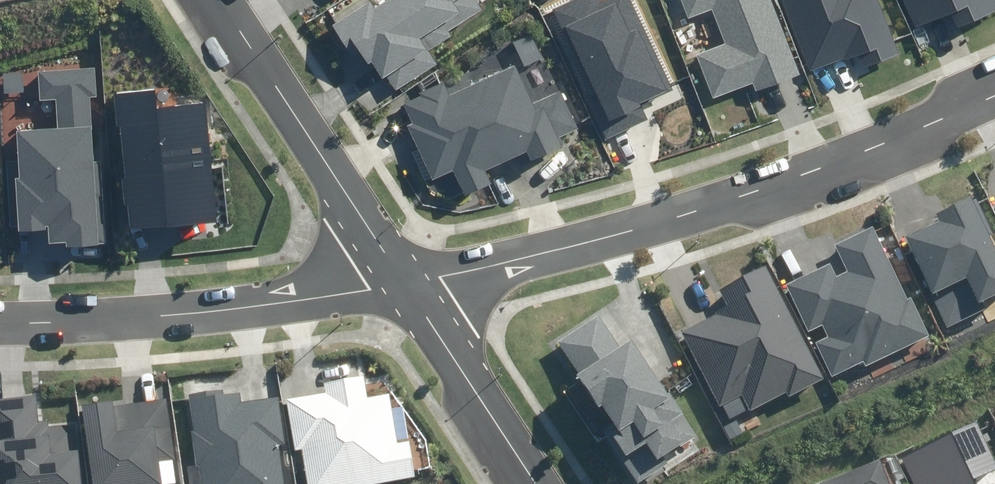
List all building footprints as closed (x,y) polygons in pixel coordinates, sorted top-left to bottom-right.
[(397,91),(437,64),(428,50),(450,36),(448,32),(482,9),(476,0),(388,0),(376,8),(371,0),(369,0),(331,26),(352,57),(360,52),(368,64),(372,61),(383,79),(387,76),(397,91)] [(605,139),(647,119),(640,105),(673,89),(630,0),(603,0),(601,1),(601,0),(572,0),(551,10),(592,95),(586,98),(605,139)] [(713,98),(754,83),(757,92),(801,76),(773,0),(682,0),(688,18),(712,9),(725,44),(697,54),(713,98)] [(809,71),(844,57),(845,59),(860,54),(864,65),(898,53),(878,0),(782,0),(809,71)] [(914,28),(950,12),(958,28),(994,12),(994,0),(901,0),(914,28)] [(464,192),(466,196),(492,184),(486,171),(528,151),(532,160),(562,146),(559,139),(579,129),(561,92),(533,105),(514,65),(450,95),(443,81),(419,92),(421,96),(404,104),(414,124),(407,127),(443,202),(464,192)] [(9,226),(18,225),(19,231),(48,229),(49,243),(65,242),(66,247),(107,244),(102,161),(92,162),(88,98),(94,97),(92,68),(37,72),(39,101),(57,100),(59,129),(17,131),(19,162),(5,163),(9,226)] [(128,204),(130,229),(218,220),(207,105),(156,109),(154,92),(114,96),(117,127),(121,126),(127,181),(121,181),(123,204),(128,204)] [(994,295),(994,247),(971,196),(937,211),(941,220),(904,237),(946,328),(988,309),(984,300),(994,295)] [(865,368),(931,337),(912,297),(906,299),(872,228),(835,246),(848,272),(837,277),(830,263),(787,284),(809,330),(823,323),(829,337),(816,343),(832,376),(862,362),(865,368)] [(787,398),(825,378),(766,265),(720,289),(729,307),(682,331),(721,407),(742,396),(750,410),(785,392),(787,398)] [(696,436),(634,341),(620,350),(598,316),(555,343),(597,408),(601,405),(613,422),(601,430),(636,483),(638,483),(667,465),(662,457),(696,436)] [(308,483),(373,483),(415,477),(409,444),(399,446),(390,396),(367,400),(363,375),(324,382),(326,392),(286,399),(295,449),(302,448),(308,483)] [(290,466),(285,466),(281,445),(287,444),(279,397),(240,403),(238,393),(224,395),(223,388),(189,394),(195,430),(191,431),(196,466),(199,465),(202,483),(292,483),(290,466)] [(75,425),(48,427),(47,420),(37,420),(35,398),(0,400),(0,483),(80,483),(75,425)] [(177,483),(165,399),(113,406),(112,400),(81,405),(92,483),(174,483),(177,483)] [(913,483),(976,483),(952,433),(900,457),(913,483)] [(819,483),(889,483),(879,459),(818,483),(819,483)]
